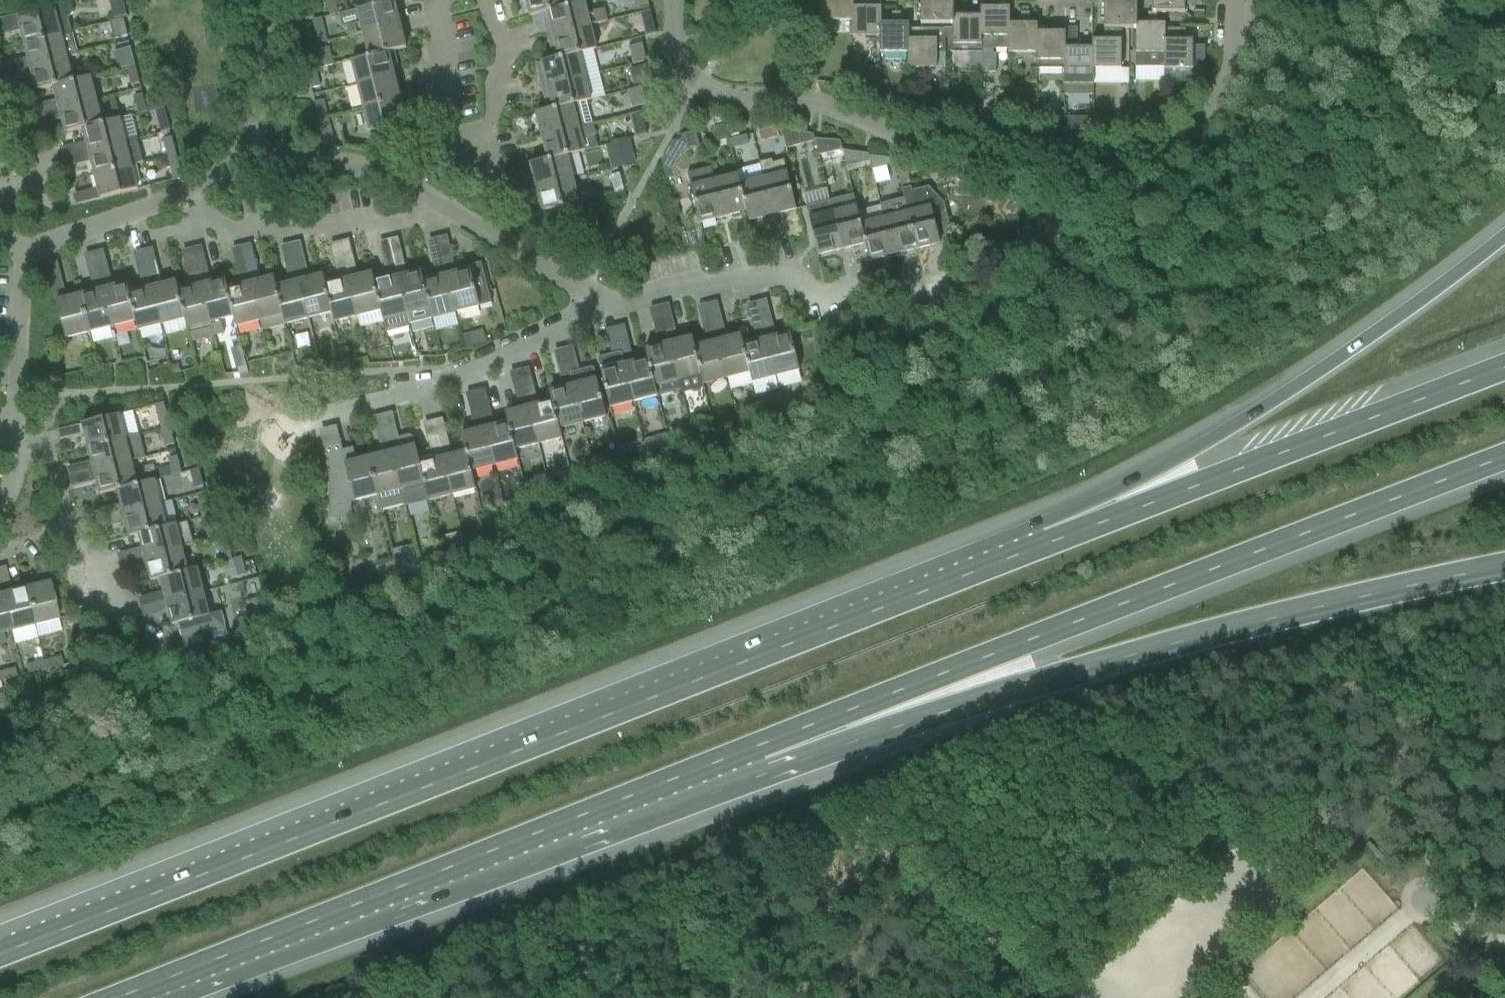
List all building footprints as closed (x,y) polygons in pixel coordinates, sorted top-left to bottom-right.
[(124,6),(122,0),(110,0),(112,9),(124,6)] [(338,15),(335,0),(325,0),(329,17),(338,15)] [(538,14),(541,13),(566,7),(566,6),(565,0),(526,0),(530,17),(538,14)] [(795,8),(804,8),(804,0),(795,0),(795,8)] [(824,21),(851,21),(852,21),(852,8),(853,8),(853,0),(824,0),(824,21)] [(872,0),(863,0),(863,8),(853,8),(852,8),(852,21),(851,21),(851,37),(879,37),(880,37),(880,24),(881,24),(881,8),(873,8),(872,0)] [(953,16),(953,0),(920,0),(920,25),(952,25),(953,25),(953,16)] [(1001,0),(992,0),(992,8),(980,8),(980,12),(981,12),(981,37),(981,73),(995,73),(995,50),(1008,50),(1008,38),(1009,38),(1009,24),(1009,8),(1001,8),(1001,0)] [(1136,24),(1137,0),(1104,0),(1104,29),(1121,29),(1135,29),(1136,29),(1136,24)] [(1185,0),(1152,0),(1152,13),(1156,13),(1185,13),(1185,0)] [(24,44),(72,32),(68,18),(74,17),(70,1),(16,14),(24,44)] [(400,24),(394,1),(374,6),(356,10),(359,23),(346,27),(349,37),(362,34),(400,24)] [(588,16),(585,2),(566,6),(566,7),(541,13),(545,28),(551,26),(553,35),(591,26),(607,22),(604,9),(593,12),(594,15),(588,16)] [(646,37),(655,35),(650,11),(640,13),(646,37)] [(909,40),(909,24),(900,24),(900,12),(891,12),(891,24),(881,24),(880,24),(880,37),(879,37),(879,53),(907,53),(908,53),(908,40),(909,40)] [(980,12),(968,12),(968,16),(953,16),(953,25),(952,25),(952,53),(969,53),(968,73),(981,73),(981,37),(981,12),(980,12)] [(1037,53),(1037,32),(1037,24),(1029,24),(1029,13),(1020,13),(1020,24),(1009,24),(1009,38),(1008,38),(1008,50),(1008,53),(1036,53),(1037,53)] [(1165,39),(1165,24),(1157,24),(1156,13),(1152,13),(1147,13),(1147,24),(1136,24),(1136,29),(1135,29),(1135,69),(1163,69),(1163,53),(1164,53),(1164,39),(1165,39)] [(316,38),(325,36),(321,18),(312,20),(316,38)] [(114,39),(127,36),(123,19),(110,22),(114,39)] [(393,51),(406,48),(400,24),(362,34),(367,57),(368,57),(393,51)] [(578,54),(597,49),(591,26),(553,35),(555,43),(549,45),(553,60),(578,53),(578,54)] [(1065,44),(1065,28),(1052,28),(1052,32),(1037,32),(1037,53),(1036,53),(1036,69),(1064,69),(1065,44)] [(1092,48),(1077,48),(1077,44),(1077,28),(1065,28),(1065,44),(1064,69),(1064,85),(1064,95),(1093,95),(1093,85),(1093,69),(1092,69),(1092,48)] [(907,53),(907,69),(937,69),(937,55),(945,55),(945,29),(909,29),(909,40),(908,40),(908,53),(907,53)] [(1121,69),(1121,29),(1104,29),(1103,40),(1092,40),(1092,48),(1092,69),(1093,69),(1121,69)] [(1163,53),(1163,69),(1176,69),(1183,81),(1205,81),(1205,47),(1193,46),(1193,40),(1184,40),(1184,29),(1175,29),(1165,29),(1165,39),(1164,39),(1164,53),(1163,53)] [(30,67),(67,58),(78,55),(72,32),(24,44),(30,67)] [(704,45),(706,36),(696,33),(694,42),(704,45)] [(631,46),(629,46),(633,64),(635,64),(644,62),(643,59),(645,59),(642,43),(631,46)] [(125,67),(135,64),(130,47),(121,50),(125,67)] [(324,67),(333,65),(328,47),(319,50),(324,67)] [(396,63),(393,51),(368,57),(367,57),(351,61),(357,85),(394,75),(392,67),(394,66),(396,63)] [(584,77),(578,54),(578,53),(553,60),(550,60),(536,63),(539,76),(542,77),(545,77),(547,86),(584,77)] [(36,91),(53,87),(53,86),(72,81),(67,58),(30,67),(36,91)] [(130,84),(139,82),(135,64),(125,67),(130,84)] [(633,86),(649,82),(644,66),(629,70),(633,86)] [(311,89),(319,86),(315,69),(306,71),(311,89)] [(363,108),(400,99),(394,75),(357,85),(363,108)] [(59,110),(95,100),(89,77),(72,81),(53,86),(53,87),(59,110)] [(573,105),(587,101),(590,100),(584,77),(547,86),(549,94),(546,95),(544,98),(547,110),(553,109),(573,104),(573,105)] [(631,108),(637,106),(645,104),(641,87),(627,90),(631,108)] [(137,113),(147,111),(142,94),(133,97),(137,113)] [(887,107),(888,108),(902,112),(905,102),(890,98),(887,107)] [(369,131),(406,122),(400,99),(363,108),(369,131)] [(65,133),(83,129),(82,128),(101,124),(101,123),(95,100),(59,110),(65,133)] [(318,119),(327,117),(322,100),(314,102),(318,119)] [(592,124),(587,101),(573,105),(573,104),(553,109),(547,110),(535,113),(541,137),(592,124)] [(947,103),(947,114),(958,114),(958,107),(954,103),(947,103)] [(995,105),(995,117),(1006,117),(1006,105),(995,105)] [(159,126),(168,124),(164,107),(155,109),(159,126)] [(1136,130),(1156,129),(1156,108),(1136,109),(1136,130)] [(635,138),(647,136),(641,112),(629,115),(635,138)] [(1055,126),(1064,124),(1064,123),(1061,114),(1052,117),(1055,126)] [(323,137),(331,134),(327,117),(318,119),(323,137)] [(1064,118),(1064,123),(1064,124),(1064,131),(1093,131),(1093,118),(1064,118)] [(1117,118),(1093,118),(1093,131),(1117,131),(1117,118)] [(88,152),(125,142),(119,119),(101,123),(101,124),(82,128),(83,129),(88,152)] [(567,156),(579,153),(585,151),(581,138),(595,135),(592,124),(541,137),(547,160),(567,155),(567,156)] [(725,124),(715,127),(719,141),(729,139),(725,124)] [(761,142),(778,137),(775,128),(758,133),(761,142)] [(786,148),(814,141),(813,135),(781,129),(786,148)] [(695,132),(680,135),(681,140),(684,150),(699,147),(697,138),(695,132)] [(732,149),(749,145),(746,135),(729,140),(732,149)] [(167,156),(176,154),(171,137),(163,139),(167,156)] [(94,175),(131,166),(143,163),(137,139),(125,142),(88,152),(94,175)] [(628,140),(616,143),(622,167),(634,164),(628,140)] [(818,155),(841,151),(839,141),(814,140),(818,155)] [(65,166),(84,164),(81,143),(63,146),(65,166)] [(869,160),(868,157),(867,155),(843,151),(845,164),(869,160)] [(172,174),(180,172),(176,154),(167,156),(172,174)] [(547,160),(530,164),(536,188),(573,179),(570,168),(567,156),(567,155),(547,160)] [(871,169),(894,164),(893,159),(868,157),(869,160),(871,169)] [(768,161),(760,163),(760,166),(764,178),(763,178),(772,215),(796,209),(787,172),(784,161),(772,164),(768,161)] [(898,177),(915,173),(926,170),(925,165),(912,164),(896,168),(898,177)] [(100,199),(137,189),(131,166),(94,175),(100,199)] [(723,217),(714,181),(711,168),(687,174),(700,223),(723,217)] [(615,193),(623,191),(619,174),(610,176),(615,193)] [(723,217),(746,212),(747,212),(740,184),(738,175),(714,181),(723,217)] [(748,221),(772,215),(763,178),(740,184),(747,212),(746,212),(748,221)] [(542,211),(579,202),(573,179),(536,188),(542,211)] [(910,188),(901,190),(903,200),(907,213),(916,250),(940,244),(939,242),(936,227),(949,224),(943,203),(933,206),(930,193),(929,188),(911,192),(910,188)] [(893,256),(916,250),(907,213),(903,200),(880,206),(893,256)] [(842,250),(833,213),(830,201),(806,207),(809,219),(818,256),(842,250)] [(869,262),(893,256),(880,206),(858,212),(861,225),(860,225),(865,244),(869,262)] [(842,250),(865,244),(860,225),(861,225),(858,212),(856,207),(833,213),(842,250)] [(1043,249),(1064,249),(1063,226),(1068,226),(1068,217),(1045,209),(1045,225),(1043,225),(1043,249)] [(450,251),(441,254),(444,268),(454,266),(450,251)] [(401,253),(392,256),(395,270),(405,267),(401,253)] [(432,318),(456,313),(444,268),(441,254),(431,256),(437,278),(423,281),(430,309),(429,309),(432,318)] [(352,255),(343,258),(346,272),(356,270),(352,255)] [(392,256),(382,258),(386,272),(395,270),(392,256)] [(303,257),(294,260),(297,274),(307,271),(303,257)] [(334,323),(358,317),(346,272),(343,258),(333,260),(339,282),(325,285),(332,314),(334,323)] [(254,259),(245,262),(248,276),(260,321),(262,331),(285,325),(283,316),(276,287),(274,278),(260,281),(254,259)] [(294,260),(284,262),(288,276),(297,274),(294,260)] [(205,262),(196,264),(200,279),(209,276),(205,262)] [(245,262),(235,264),(239,278),(248,276),(245,262)] [(162,285),(156,263),(147,266),(150,280),(161,325),(184,319),(185,319),(178,291),(176,282),(162,285)] [(456,273),(454,266),(444,268),(456,313),(479,307),(476,295),(488,292),(481,263),(469,266),(470,269),(456,273)] [(190,342),(214,337),(200,279),(196,264),(186,266),(192,288),(178,291),(185,319),(184,319),(190,342)] [(107,266),(98,268),(101,282),(111,279),(107,266)] [(147,266),(137,268),(141,282),(150,280),(147,266)] [(407,275),(405,267),(395,270),(409,325),(432,319),(432,318),(429,309),(430,309),(423,281),(421,271),(407,275)] [(98,268),(88,270),(92,284),(101,282),(98,268)] [(358,277),(356,270),(346,272),(358,317),(381,312),(381,311),(374,283),(372,274),(358,277)] [(388,280),(374,283),(381,311),(381,312),(383,321),(384,322),(386,331),(409,325),(395,270),(386,272),(388,280)] [(309,279),(307,271),(297,274),(309,319),(332,314),(325,285),(323,276),(309,279)] [(285,325),(309,319),(297,274),(288,276),(290,284),(276,287),(283,316),(285,325)] [(211,283),(209,276),(200,279),(214,337),(224,334),(221,321),(234,318),(227,289),(225,279),(211,283)] [(236,327),(260,321),(248,276),(239,278),(241,286),(227,289),(234,318),(236,327)] [(61,277),(51,280),(54,293),(64,291),(61,277)] [(113,287),(111,279),(101,282),(113,327),(135,321),(136,321),(129,293),(127,284),(113,287)] [(138,331),(161,325),(150,280),(141,282),(143,290),(129,293),(136,321),(135,321),(138,331)] [(90,332),(113,327),(101,282),(92,284),(94,292),(80,295),(90,332)] [(66,299),(64,291),(54,293),(66,338),(90,332),(80,295),(66,299)] [(770,315),(760,318),(764,332),(774,329),(770,315)] [(721,317),(711,320),(715,334),(725,331),(721,317)] [(752,383),(775,377),(764,332),(760,318),(751,320),(757,342),(743,345),(750,373),(752,383)] [(672,319),(663,322),(680,390),(681,394),(704,388),(703,385),(701,375),(694,347),(692,337),(678,341),(672,319)] [(711,320),(702,322),(706,336),(715,334),(711,320)] [(657,396),(680,390),(663,322),(653,324),(659,346),(644,349),(647,359),(654,387),(657,396)] [(775,337),(774,329),(764,332),(775,377),(799,371),(790,333),(775,337)] [(483,330),(461,335),(462,339),(465,348),(476,345),(486,343),(483,330)] [(812,330),(801,333),(803,341),(814,338),(812,330)] [(727,339),(725,331),(715,334),(726,379),(727,378),(730,390),(753,384),(752,383),(750,373),(743,345),(741,335),(727,339)] [(703,385),(726,379),(715,334),(706,336),(707,344),(694,347),(701,375),(703,385)] [(634,362),(628,341),(618,343),(634,402),(657,396),(654,387),(647,359),(634,362)] [(610,408),(634,402),(618,343),(609,345),(612,356),(597,360),(610,408)] [(245,360),(234,363),(236,370),(246,367),(245,363),(245,360)] [(579,372),(577,362),(567,364),(571,378),(582,423),(606,417),(594,369),(579,372)] [(172,366),(170,366),(172,374),(181,372),(180,371),(178,364),(172,366)] [(567,364),(558,366),(561,381),(571,378),(567,364)] [(582,423),(571,378),(561,381),(563,388),(549,392),(551,401),(552,401),(559,429),(560,429),(582,423)] [(538,405),(532,383),(523,385),(527,400),(538,445),(562,439),(560,429),(559,429),(552,401),(551,401),(538,405)] [(523,385),(514,388),(517,402),(527,400),(523,385)] [(515,450),(538,445),(527,400),(517,402),(519,410),(505,413),(507,423),(515,450)] [(494,426),(489,404),(479,407),(483,421),(494,466),(517,460),(515,450),(507,423),(494,426)] [(479,407),(470,409),(473,423),(483,421),(479,407)] [(161,429),(170,427),(165,409),(156,411),(161,429)] [(119,414),(82,424),(88,448),(139,435),(133,411),(119,414)] [(471,472),(494,466),(483,421),(473,423),(475,431),(461,435),(465,452),(471,472)] [(326,452),(343,448),(338,425),(321,429),(326,452)] [(165,447),(174,444),(170,427),(161,429),(165,447)] [(689,427),(680,429),(682,439),(692,437),(689,427)] [(398,441),(397,438),(398,438),(396,428),(386,430),(401,490),(405,505),(405,507),(406,507),(405,503),(427,498),(424,484),(417,452),(413,437),(409,435),(402,437),(403,439),(398,441)] [(382,455),(368,458),(377,496),(381,511),(405,505),(401,490),(386,430),(377,433),(382,455)] [(446,434),(437,436),(440,451),(450,448),(446,434)] [(667,434),(658,436),(662,448),(670,446),(667,434)] [(94,471),(131,462),(144,458),(139,435),(88,448),(94,471)] [(440,451),(437,436),(427,439),(431,453),(426,454),(425,450),(417,452),(424,484),(427,498),(428,502),(452,495),(440,451)] [(629,445),(617,448),(621,461),(632,458),(629,445)] [(452,455),(450,448),(440,451),(452,495),(475,489),(471,472),(465,452),(452,455)] [(541,450),(530,452),(535,475),(546,473),(541,450)] [(343,457),(342,452),(326,456),(330,475),(332,509),(350,509),(350,502),(377,496),(368,458),(354,461),(353,455),(343,457)] [(172,476),(182,474),(177,456),(168,458),(172,476)] [(615,456),(607,458),(611,471),(619,469),(616,459),(615,456)] [(88,462),(68,467),(73,487),(93,482),(88,462)] [(100,495),(117,490),(137,485),(137,484),(131,462),(94,471),(100,495)] [(194,489),(203,487),(199,469),(190,471),(194,489)] [(544,475),(534,478),(537,491),(548,488),(544,475)] [(123,513),(160,504),(154,480),(137,484),(137,485),(117,490),(123,513)] [(556,480),(547,482),(549,489),(549,494),(559,492),(556,480)] [(499,493),(480,498),(482,507),(483,512),(503,507),(502,502),(499,493)] [(201,517),(210,515),(206,497),(197,499),(201,517)] [(512,500),(505,502),(506,510),(514,508),(512,500)] [(160,504),(123,513),(129,537),(139,534),(166,527),(166,526),(176,524),(178,523),(172,501),(160,504)] [(100,523),(119,520),(116,505),(98,508),(100,523)] [(215,533),(224,531),(220,513),(210,515),(215,533)] [(166,527),(139,534),(145,557),(182,548),(193,545),(191,538),(180,540),(176,524),(166,526),(166,527)] [(459,534),(449,536),(451,545),(462,542),(459,534)] [(223,561),(232,559),(227,541),(218,543),(223,561)] [(151,581),(160,578),(188,571),(187,570),(182,548),(145,557),(151,581)] [(237,577),(246,575),(242,557),(233,559),(237,577)] [(412,557),(394,561),(397,576),(416,572),(412,557)] [(379,581),(397,576),(394,561),(393,558),(374,562),(379,581)] [(166,601),(203,592),(197,568),(187,570),(188,571),(160,578),(166,601)] [(48,582),(24,588),(34,626),(37,637),(60,631),(58,620),(52,597),(48,582)] [(24,588),(1,594),(11,631),(14,645),(37,639),(37,637),(34,626),(24,588)] [(203,592),(166,601),(172,625),(178,624),(182,639),(184,649),(229,638),(227,628),(223,611),(209,615),(203,592)] [(0,594),(0,634),(10,631),(1,594),(0,594)] [(256,632),(270,629),(267,614),(253,617),(256,632)] [(86,624),(79,630),(89,641),(95,635),(86,624)] [(45,670),(63,666),(61,656),(43,661),(45,670)] [(28,674),(45,670),(43,661),(25,665),(28,674)] [(16,677),(14,668),(0,672),(0,681),(16,677)] [(67,680),(78,677),(75,669),(64,672),(67,680)]
